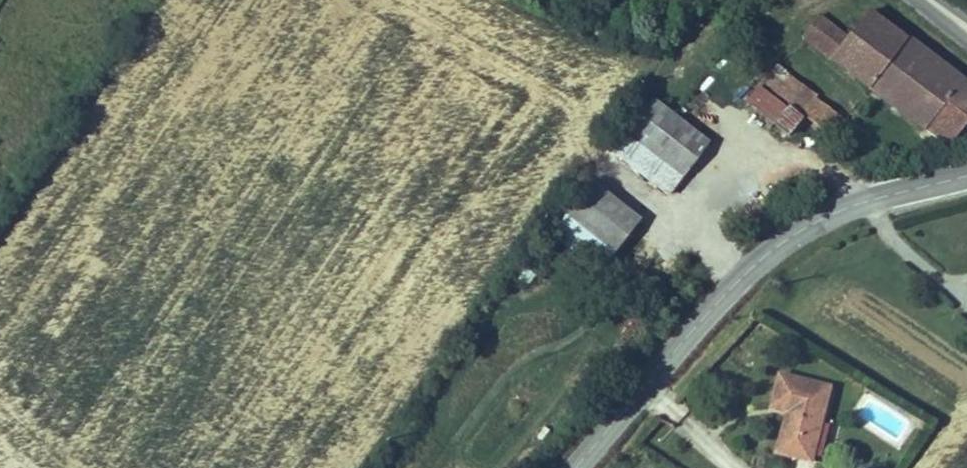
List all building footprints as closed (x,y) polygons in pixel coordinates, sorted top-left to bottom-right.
[(894,21),(866,0),(842,0),(814,36),(858,67),(894,21)] [(894,21),(858,67),(944,130),(966,97),(966,75),(894,21)] [(798,77),(755,45),(723,87),(764,119),(782,96),(814,120),(826,102),(796,80),(798,77)] [(707,144),(651,104),(625,139),(681,179),(707,144)] [(681,179),(625,139),(612,157),(668,197),(681,179)] [(637,227),(584,189),(561,219),(614,258),(637,227)] [(829,364),(780,354),(773,391),(784,392),(776,433),(815,441),(829,364)]
